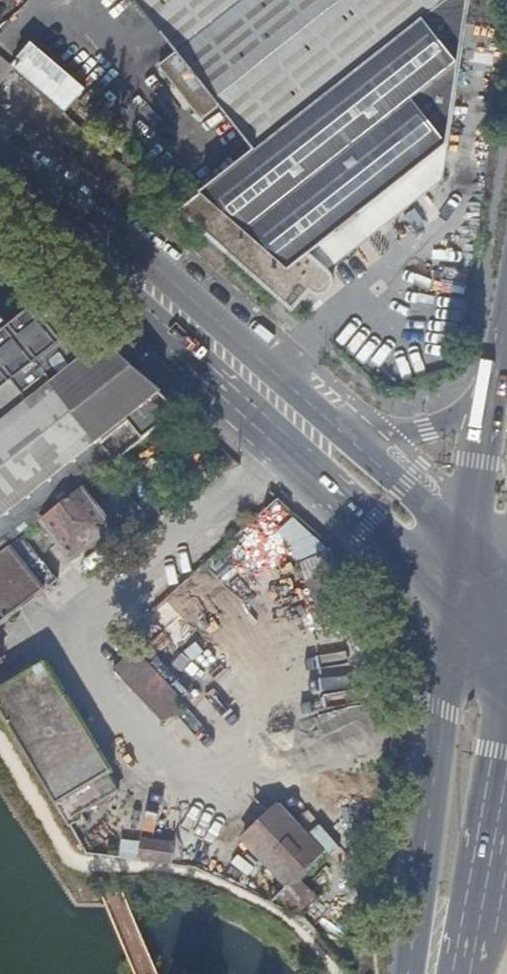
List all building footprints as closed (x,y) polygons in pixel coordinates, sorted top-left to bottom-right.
[(450,0),(137,0),(178,49),(160,64),(202,117),(220,103),(257,151),(450,0)] [(471,0),(450,0),(257,151),(181,210),(299,316),(317,297),(321,303),(324,303),(331,303),(335,300),(336,299),(339,295),(340,289),(338,285),(447,187),(471,0)] [(40,39),(19,62),(80,118),(102,95),(40,39)] [(52,295),(0,336),(0,392),(85,325),(52,295)] [(9,322),(0,311),(0,328),(9,322)] [(85,325),(0,392),(0,554),(23,536),(43,520),(82,489),(92,481),(182,412),(85,325)] [(106,498),(92,481),(82,489),(97,506),(106,498)] [(97,506),(82,489),(43,520),(74,558),(97,540),(103,547),(117,536),(110,528),(111,521),(104,514),(113,506),(106,498),(97,506)] [(278,536),(317,567),(333,547),(294,516),(278,536)] [(0,554),(0,625),(58,582),(23,536),(0,554)] [(121,665),(166,722),(187,706),(143,648),(121,665)] [(71,820),(124,787),(48,660),(0,689),(0,703),(71,820)] [(326,853),(282,803),(238,851),(298,881),(326,853)] [(147,841),(145,860),(151,861),(153,860),(177,863),(178,844),(147,841)]
